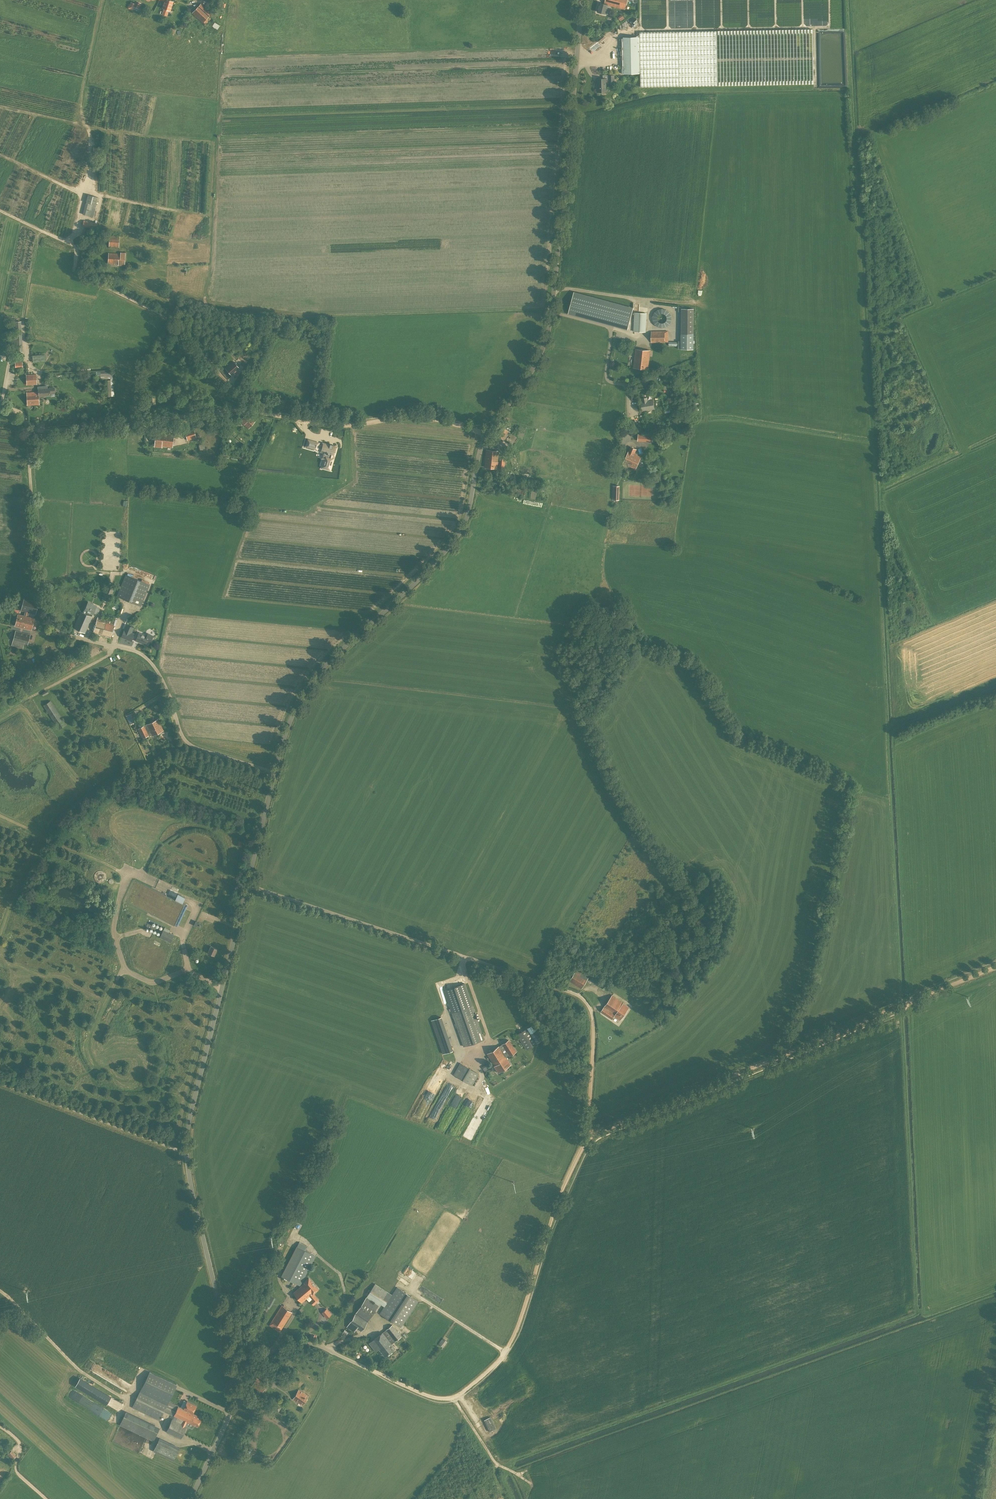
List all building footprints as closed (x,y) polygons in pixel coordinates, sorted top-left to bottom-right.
[(133,9),(137,11),(138,8),(139,9),(142,3),(135,0),(134,3),(131,2),(128,8),(132,10),(133,9)] [(165,1),(162,8),(164,8),(162,14),(167,15),(168,10),(170,10),(173,1),(168,0),(162,0),(165,1)] [(598,12),(606,14),(608,4),(625,10),(627,0),(605,0),(604,4),(600,3),(598,12)] [(192,13),(205,25),(211,19),(208,16),(212,13),(201,3),(192,13)] [(678,32),(639,32),(639,37),(623,37),(624,66),(624,69),(622,69),(622,74),(640,73),(640,87),(679,86),(718,85),(813,84),(813,29),(716,31),(678,32)] [(614,75),(609,75),(609,78),(598,79),(598,87),(597,87),(597,92),(607,92),(606,83),(614,83),(614,75)] [(86,203),(83,214),(93,217),(95,208),(92,207),(93,205),(95,206),(96,200),(89,199),(88,202),(90,202),(89,204),(86,203)] [(84,220),(83,226),(96,228),(97,222),(84,220)] [(119,236),(110,236),(109,246),(119,247),(119,236)] [(120,252),(120,253),(109,253),(108,263),(118,264),(118,265),(124,265),(125,253),(120,252)] [(574,291),(568,314),(628,330),(634,307),(574,291)] [(651,313),(658,329),(674,322),(667,307),(651,313)] [(681,308),(681,349),(693,349),(694,308),(681,308)] [(635,312),(634,331),(646,332),(647,313),(635,312)] [(668,331),(651,331),(651,343),(665,342),(668,342),(668,331)] [(634,367),(648,369),(650,350),(636,349),(634,367)] [(232,367),(229,370),(234,376),(242,369),(237,363),(234,360),(230,364),(232,367)] [(107,396),(115,396),(113,372),(98,373),(98,379),(106,378),(107,396)] [(32,384),(36,384),(37,384),(36,374),(26,374),(27,385),(32,384)] [(38,395),(50,395),(50,393),(55,393),(55,387),(49,388),(38,389),(38,391),(38,395)] [(642,398),(642,401),(641,401),(642,410),(654,408),(653,400),(647,401),(645,388),(631,390),(632,400),(642,398)] [(38,395),(38,391),(27,392),(28,404),(39,404),(38,395)] [(255,421),(247,413),(240,421),(248,428),(255,421)] [(506,434),(508,431),(501,425),(495,433),(505,441),(508,436),(506,434)] [(196,438),(194,428),(185,431),(187,440),(196,438)] [(154,446),(162,447),(162,446),(172,447),(174,434),(156,432),(154,446)] [(505,441),(511,445),(517,437),(511,433),(505,441)] [(308,440),(306,446),(317,450),(317,448),(320,449),(320,451),(326,452),(326,453),(329,454),(327,460),(325,459),(323,468),(330,470),(333,458),(331,458),(332,455),(334,456),(337,447),(329,445),(329,444),(326,443),(326,444),(322,443),(321,445),(318,445),(319,443),(308,440)] [(623,463),(636,469),(641,457),(634,454),(636,450),(630,447),(623,463)] [(499,451),(487,449),(485,467),(497,468),(498,462),(499,451)] [(511,492),(523,494),(524,489),(514,488),(515,481),(505,479),(504,484),(512,485),(511,492)] [(119,597),(132,603),(137,604),(141,606),(150,584),(126,574),(125,575),(117,596),(119,597)] [(102,599),(108,602),(114,590),(113,590),(115,586),(109,583),(102,599)] [(25,611),(24,614),(27,615),(27,612),(36,614),(39,602),(24,598),(21,610),(25,611)] [(85,614),(81,612),(74,628),(85,632),(92,616),(91,616),(93,613),(93,614),(97,605),(88,602),(85,610),(87,611),(85,614)] [(15,625),(23,628),(26,616),(27,615),(24,614),(24,615),(18,614),(15,625)] [(26,616),(23,628),(31,630),(34,618),(26,616)] [(100,619),(98,618),(97,619),(93,632),(110,637),(114,624),(100,620),(100,619)] [(127,630),(124,637),(131,640),(134,633),(131,632),(133,628),(129,627),(128,630),(127,630)] [(11,646),(23,648),(24,645),(27,645),(30,634),(15,630),(11,646)] [(146,636),(139,633),(136,640),(146,644),(147,641),(151,642),(154,635),(148,633),(146,636)] [(135,722),(136,721),(132,713),(126,716),(130,724),(131,724),(131,725),(136,723),(135,722)] [(152,735),(163,730),(158,719),(139,729),(143,738),(151,733),(152,735)] [(126,901),(176,924),(178,925),(187,905),(135,880),(126,901)] [(169,894),(176,897),(178,892),(171,889),(169,894)] [(179,891),(177,898),(184,901),(187,895),(179,891)] [(148,930),(160,935),(163,927),(151,922),(148,930)] [(169,932),(170,929),(165,927),(160,937),(170,941),(174,935),(169,932)] [(211,946),(208,952),(214,955),(217,949),(211,946)] [(569,981),(582,989),(589,977),(576,970),(569,981)] [(590,980),(603,988),(607,983),(594,974),(590,980)] [(464,983),(444,990),(451,1012),(463,1046),(464,1046),(469,1044),(484,1039),(472,1005),(464,983)] [(620,1001),(613,996),(612,995),(601,1011),(612,1019),(614,1016),(620,1020),(629,1007),(623,1003),(620,1001)] [(443,1016),(432,1019),(442,1053),(454,1050),(443,1016)] [(537,1043),(527,1028),(517,1034),(526,1050),(537,1043)] [(506,1051),(503,1053),(506,1058),(516,1052),(508,1040),(502,1044),(506,1051)] [(506,1058),(503,1053),(499,1046),(487,1054),(494,1065),(494,1066),(498,1072),(510,1065),(506,1058)] [(468,1067),(460,1062),(453,1075),(465,1081),(472,1085),(479,1074),(472,1070),(468,1067)] [(482,1067),(485,1071),(491,1067),(488,1063),(482,1067)] [(286,1280),(287,1279),(300,1285),(316,1256),(305,1250),(308,1246),(299,1242),(297,1246),(281,1276),(285,1278),(284,1279),(286,1280)] [(293,1293),(295,1295),(304,1288),(304,1289),(307,1287),(313,1293),(318,1289),(308,1278),(304,1282),(305,1283),(293,1293)] [(375,1283),(356,1313),(368,1321),(379,1303),(384,1306),(380,1313),(401,1328),(418,1301),(397,1287),(392,1294),(375,1283)] [(304,1288),(295,1295),(302,1302),(309,1296),(312,1299),(311,1300),(314,1304),(319,1300),(313,1293),(307,1287),(304,1289),(304,1288)] [(271,1295),(266,1304),(268,1305),(267,1306),(264,1305),(261,1309),(264,1311),(266,1309),(265,1309),(266,1307),(269,1309),(270,1307),(271,1307),(276,1298),(271,1295)] [(282,1305),(269,1325),(279,1332),(292,1312),(282,1305)] [(322,1312),(327,1318),(332,1314),(327,1308),(322,1312)] [(368,1321),(355,1313),(346,1327),(354,1332),(356,1329),(361,1331),(368,1321)] [(372,1340),(385,1356),(395,1348),(392,1344),(401,1336),(392,1324),(372,1340)] [(438,1344),(443,1347),(447,1342),(442,1338),(438,1344)] [(178,1406),(169,1402),(169,1401),(175,1389),(177,1385),(177,1384),(149,1371),(149,1372),(141,1388),(132,1407),(159,1420),(164,1411),(174,1415),(183,1420),(181,1423),(172,1419),(166,1431),(181,1438),(183,1434),(187,1426),(185,1425),(187,1421),(197,1426),(202,1417),(193,1413),(194,1411),(197,1405),(187,1401),(183,1409),(178,1406)] [(81,1378),(76,1386),(108,1404),(113,1395),(81,1378)] [(253,1384),(251,1387),(262,1394),(267,1385),(262,1383),(259,1388),(253,1384)] [(299,1390),(293,1399),(302,1405),(308,1396),(299,1390)] [(96,1412),(99,1407),(83,1397),(80,1402),(96,1412)] [(126,1411),(120,1425),(153,1441),(160,1427),(126,1411)] [(480,1422),(486,1433),(492,1430),(496,1428),(490,1417),(487,1418),(480,1422)] [(179,1447),(159,1438),(153,1451),(173,1460),(179,1447)] [(13,1450),(8,1453),(13,1459),(17,1456),(13,1450)]
